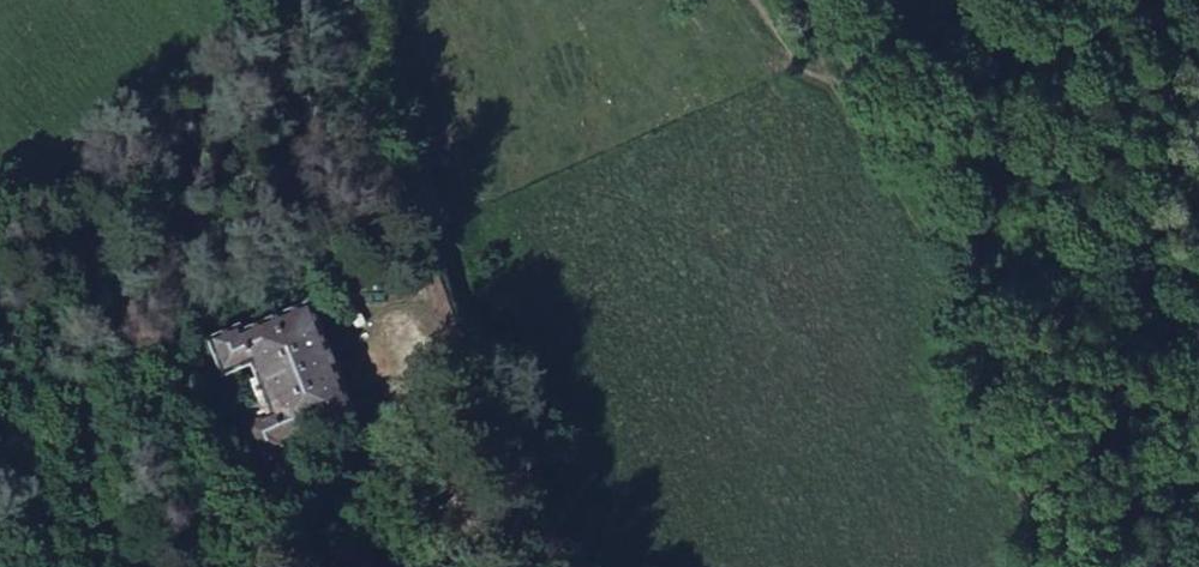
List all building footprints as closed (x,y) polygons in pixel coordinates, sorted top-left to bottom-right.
[(356,426),(317,312),(246,336),(243,332),(212,342),(226,382),(254,372),(261,388),(255,390),(260,407),(269,405),(274,422),(245,430),(258,470),(291,457),(289,450),(356,426)]
